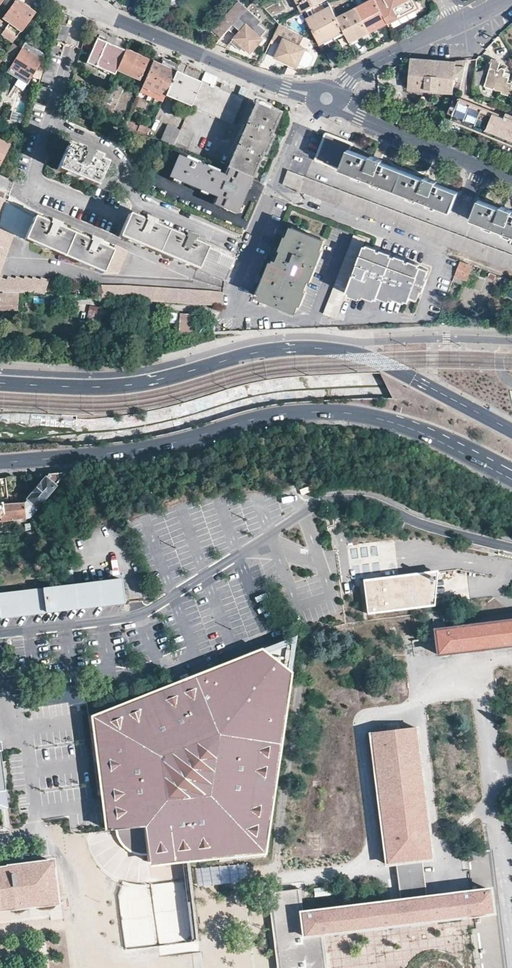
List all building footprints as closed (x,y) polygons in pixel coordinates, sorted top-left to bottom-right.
[(20,0),(16,0),(4,18),(9,22),(1,34),(12,42),(34,13),(22,5),(24,2),(20,0)] [(224,15),(234,24),(240,30),(233,38),(243,47),(251,54),(265,38),(262,35),(266,30),(259,24),(262,20),(240,0),(238,0),(224,15)] [(302,11),(312,6),(323,0),(296,0),(302,11)] [(309,18),(321,42),(343,30),(337,19),(327,0),(323,0),(312,6),(316,14),(309,18)] [(357,8),(369,32),(388,23),(375,0),(373,0),(357,8)] [(388,23),(424,4),(422,0),(375,0),(388,23)] [(357,8),(337,19),(343,30),(350,43),(369,32),(357,8)] [(224,15),(212,28),(222,37),(234,24),(224,15)] [(302,34),(280,22),(273,39),(280,42),(274,57),(298,68),(300,65),(305,67),(309,66),(313,57),(312,54),(306,51),(308,47),(298,43),(302,34)] [(66,27),(60,25),(56,38),(64,41),(68,27),(66,27)] [(298,43),(303,45),(307,36),(306,35),(302,34),(298,43)] [(124,49),(97,38),(86,63),(113,75),(115,69),(124,49)] [(243,47),(233,38),(231,41),(241,50),(243,47)] [(26,43),(23,48),(42,60),(45,55),(26,43)] [(17,51),(11,47),(4,58),(10,62),(17,51)] [(45,62),(23,48),(8,72),(27,83),(36,68),(42,72),(45,62)] [(148,59),(124,49),(115,69),(140,79),(148,59)] [(455,63),(411,59),(409,89),(453,93),(453,86),(460,86),(466,60),(456,62),(455,63)] [(475,87),(483,87),(483,76),(487,76),(487,88),(502,92),(501,95),(511,98),(511,96),(511,89),(511,88),(511,85),(506,83),(508,78),(502,76),(503,72),(497,70),(498,64),(490,61),(488,69),(476,69),(475,87)] [(160,66),(151,62),(137,96),(160,105),(164,95),(174,73),(171,71),(173,66),(168,64),(167,66),(161,63),(160,66)] [(201,80),(214,86),(218,75),(213,73),(209,71),(208,73),(204,72),(201,80)] [(199,83),(174,73),(164,95),(190,106),(199,83)] [(201,80),(199,83),(190,106),(231,124),(246,89),(239,86),(236,95),(230,93),(219,88),(214,86),(201,80)] [(221,83),(219,88),(230,93),(232,88),(230,87),(224,84),(221,83)] [(459,98),(449,123),(511,148),(511,117),(506,114),(503,119),(492,115),(493,112),(459,98)] [(228,169),(250,178),(261,154),(263,155),(270,139),(268,137),(278,113),(253,103),(227,168),(228,169)] [(139,127),(126,121),(124,125),(147,135),(150,130),(140,126),(139,127)] [(194,134),(181,128),(177,138),(175,142),(188,147),(194,134)] [(177,138),(166,133),(163,141),(174,146),(175,142),(177,138)] [(337,139),(326,135),(319,153),(317,158),(450,210),(458,192),(435,183),(436,180),(430,178),(426,176),(425,179),(382,162),(383,159),(379,158),(372,155),(371,157),(349,149),(351,144),(337,139)] [(0,141),(0,163),(8,146),(0,141)] [(77,152),(65,147),(56,169),(110,192),(120,170),(110,166),(111,162),(78,148),(77,152)] [(225,176),(178,156),(170,177),(216,197),(214,203),(236,213),(241,201),(250,178),(228,169),(225,176)] [(304,175),(288,169),(282,183),(298,190),(304,175)] [(304,175),(298,190),(511,270),(511,254),(304,175)] [(479,199),(472,219),(511,234),(511,209),(508,208),(503,206),(502,208),(479,199)] [(31,216),(5,201),(0,217),(0,272),(12,234),(23,239),(31,216)] [(139,218),(128,213),(118,236),(225,281),(235,258),(230,256),(196,242),(197,239),(180,231),(178,234),(157,225),(159,222),(140,214),(139,218)] [(43,221),(31,216),(23,239),(100,273),(117,272),(127,251),(115,245),(113,251),(103,246),(104,244),(85,236),(84,238),(62,229),(63,226),(44,218),(43,221)] [(278,261),(274,259),(262,291),(260,296),(296,310),(323,240),(291,227),(288,238),(278,261)] [(365,238),(353,234),(324,313),(335,317),(365,238)] [(364,246),(348,290),(363,296),(364,291),(378,297),(380,294),(393,298),(395,294),(416,302),(428,270),(364,246)] [(467,280),(472,265),(460,261),(455,275),(467,280)] [(10,292),(43,294),(49,280),(42,278),(40,281),(33,277),(32,280),(24,277),(23,279),(15,276),(14,279),(7,276),(6,278),(0,276),(0,292),(10,292)] [(222,304),(222,291),(103,285),(100,297),(222,304)] [(0,292),(0,312),(9,313),(10,292),(0,292)] [(98,317),(100,306),(81,305),(79,324),(97,327),(98,317)] [(108,318),(110,307),(100,306),(98,317),(108,318)] [(137,309),(128,308),(126,319),(136,320),(137,309)] [(179,314),(179,333),(193,334),(194,315),(179,314)] [(67,471),(47,473),(24,498),(19,499),(21,517),(28,516),(67,471)] [(8,501),(0,502),(2,520),(21,517),(19,499),(8,501)] [(71,546),(59,548),(60,559),(74,557),(72,546),(71,546)] [(439,569),(363,580),(367,615),(436,606),(439,569)] [(121,582),(0,595),(0,617),(7,616),(89,607),(123,603),(121,582)] [(437,632),(440,654),(511,644),(511,622),(437,632)] [(188,861),(191,861),(268,850),(294,627),(177,676),(87,714),(103,826),(137,821),(144,868),(188,861)] [(427,851),(412,725),(371,729),(385,856),(392,855),(419,852),(427,851)] [(476,916),(482,967),(507,967),(492,846),(469,849),(474,889),(489,887),(492,913),(476,916)] [(422,878),(419,852),(392,855),(395,881),(397,898),(424,895),(422,878)] [(51,860),(8,866),(8,868),(0,869),(0,908),(12,906),(13,907),(14,908),(57,903),(51,860)] [(328,890),(327,882),(310,883),(311,891),(328,890)] [(397,898),(302,909),(306,935),(320,933),(476,916),(492,913),(489,887),(474,889),(424,895),(397,898)] [(299,888),(270,891),(281,967),(325,967),(320,933),(306,935),(302,909),(299,888)]
